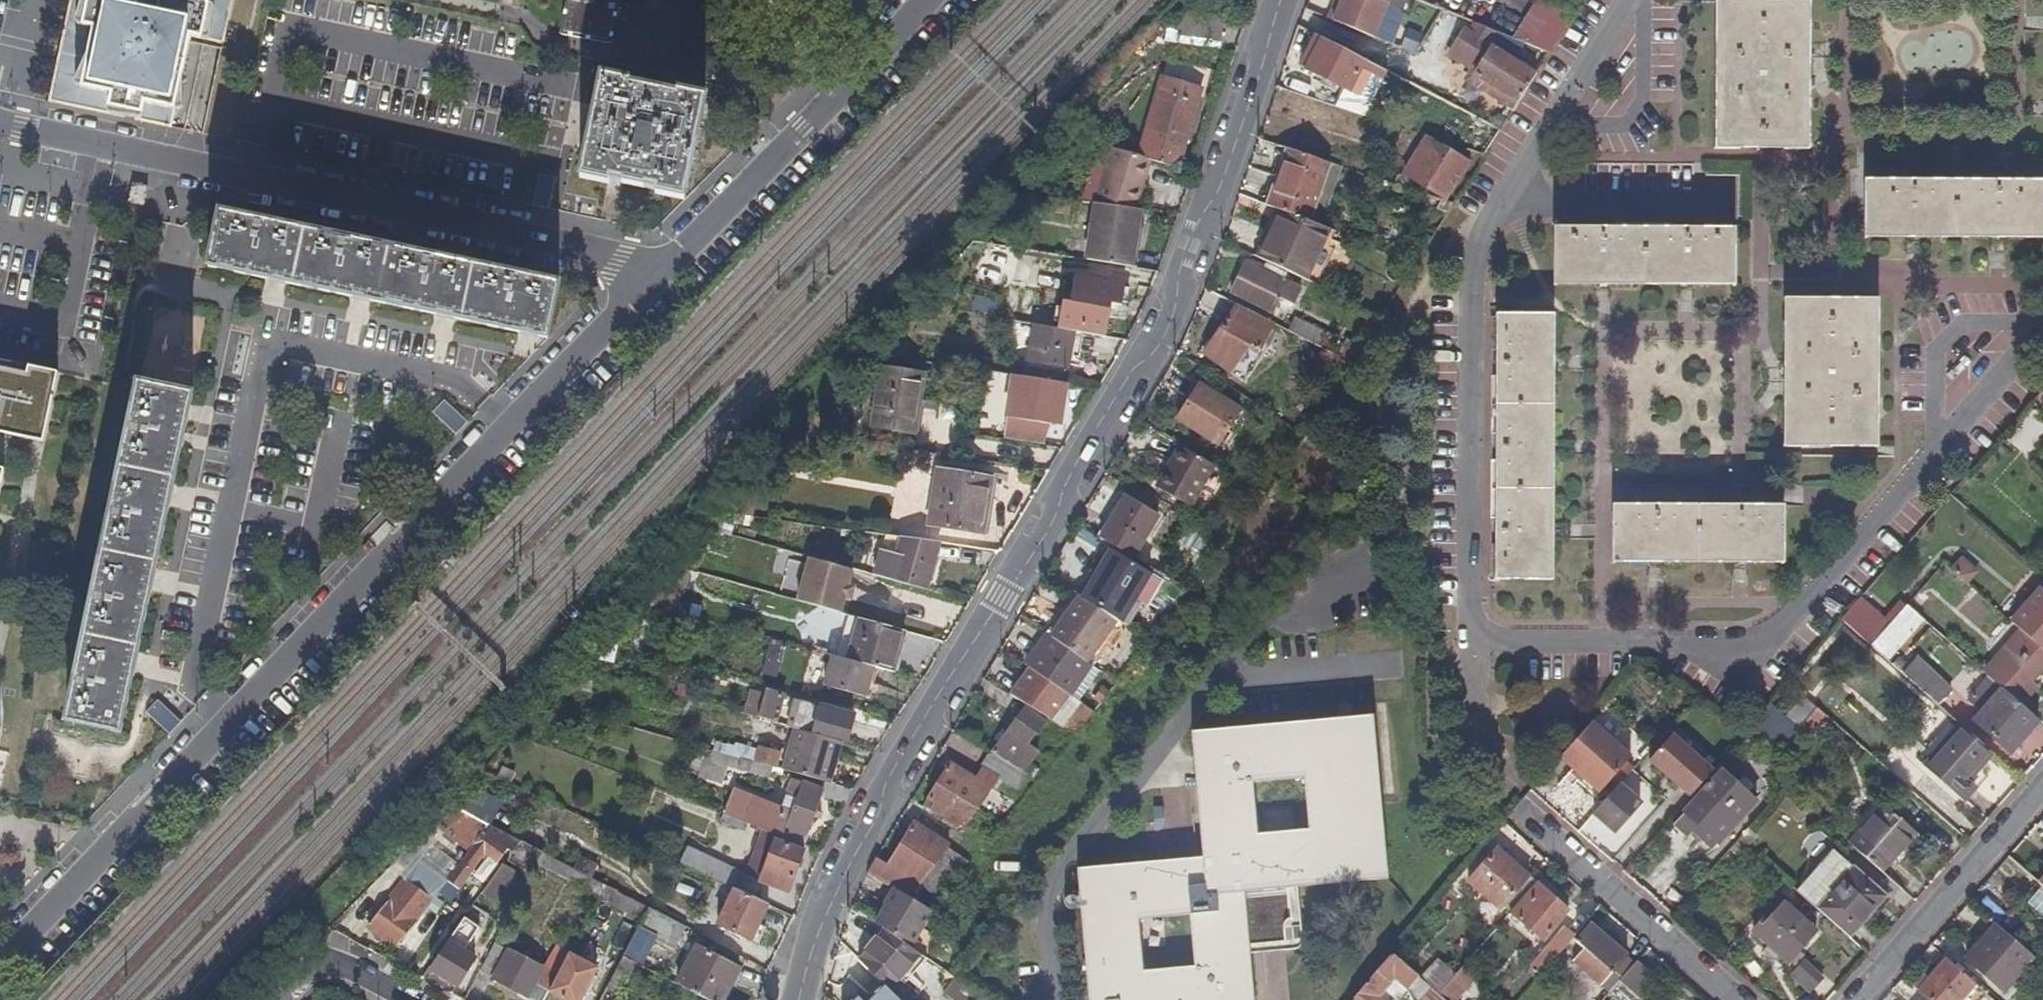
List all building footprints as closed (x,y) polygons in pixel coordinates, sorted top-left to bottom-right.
[(46,102),(158,125),(158,124),(181,17),(182,10),(180,6),(179,3),(176,0),(69,0),(46,102)] [(231,0),(186,0),(181,17),(158,124),(158,125),(169,128),(169,127),(189,36),(222,43),(231,0)] [(186,0),(176,0),(179,3),(180,6),(182,10),(181,17),(186,0)] [(561,34),(609,43),(614,18),(624,19),(627,5),(616,3),(617,0),(567,0),(561,34)] [(1334,4),(1328,18),(1374,37),(1387,2),(1383,0),(1341,0),(1339,6),(1334,4)] [(1550,55),(1569,12),(1542,0),(1530,0),(1513,39),(1550,55)] [(1714,145),(1714,148),(1809,149),(1809,80),(1809,67),(1810,0),(1716,0),(1714,145)] [(1225,17),(1183,10),(1180,28),(1221,36),(1225,17)] [(1464,29),(1450,52),(1473,67),(1466,79),(1514,108),(1537,70),(1509,53),(1514,46),(1495,35),(1497,31),(1474,22),(1467,31),(1464,29)] [(1315,33),(1299,63),(1345,88),(1336,105),(1365,115),(1388,70),(1315,33)] [(1821,67),(1809,67),(1809,80),(1821,80),(1821,67)] [(579,176),(682,198),(703,99),(600,78),(579,176)] [(1201,90),(1163,79),(1140,155),(1151,159),(1173,165),(1179,147),(1184,148),(1201,90)] [(1470,161),(1426,136),(1405,173),(1429,187),(1446,197),(1470,161)] [(1140,155),(1114,147),(1096,203),(1136,208),(1151,159),(1140,155)] [(1184,148),(1179,147),(1173,165),(1178,167),(1184,148)] [(1331,162),(1287,147),(1268,204),(1282,209),(1311,220),(1331,162)] [(1399,176),(1389,172),(1387,182),(1427,195),(1429,187),(1405,173),(1399,176)] [(548,199),(551,176),(538,175),(535,197),(548,199)] [(1863,176),(1863,235),(1905,236),(1918,236),(1990,237),(2002,237),(2042,237),(2042,178),(1863,176)] [(140,207),(144,187),(129,184),(125,203),(140,207)] [(1136,208),(1096,203),(1087,258),(1091,259),(1118,263),(1132,265),(1142,209),(1136,208)] [(1311,220),(1282,209),(1259,257),(1306,279),(1330,227),(1311,220)] [(556,284),(429,257),(310,232),(217,212),(206,266),(391,305),(544,338),(556,284)] [(1735,225),(1553,225),(1554,283),(1596,283),(1609,283),(1678,283),(1681,283),(1693,283),(1735,283),(1735,225)] [(1918,236),(1905,236),(1905,248),(1917,248),(1918,236)] [(2002,237),(1990,237),(1990,250),(2002,250),(2002,237)] [(1088,275),(1094,277),(1086,312),(1060,306),(1056,327),(1074,330),(1103,335),(1118,263),(1091,259),(1088,275)] [(1263,270),(1246,262),(1232,290),(1275,311),(1282,297),(1294,304),(1301,288),(1293,284),(1295,280),(1266,266),(1263,270)] [(1609,283),(1596,283),(1596,295),(1608,296),(1609,283)] [(1693,283),(1681,283),(1681,295),(1693,295),(1693,283)] [(974,294),(971,307),(993,313),(996,300),(974,294)] [(1879,295),(1784,296),(1783,363),(1783,375),(1783,444),(1877,444),(1879,295)] [(1238,303),(1228,319),(1204,352),(1246,381),(1271,345),(1264,341),(1274,321),(1238,303)] [(150,315),(157,348),(187,342),(180,309),(150,315)] [(1555,313),(1497,312),(1495,578),(1553,578),(1553,531),(1553,519),(1553,447),(1554,435),(1554,365),(1554,352),(1555,313)] [(1328,331),(1296,315),(1289,329),(1322,345),(1328,331)] [(1228,319),(1223,316),(1201,350),(1204,352),(1228,319)] [(1056,327),(1034,323),(1027,360),(1068,367),(1074,330),(1056,327)] [(1567,352),(1554,352),(1554,365),(1567,365),(1567,352)] [(43,442),(57,373),(0,361),(0,433),(43,442)] [(1783,363),(1770,362),(1770,375),(1783,375),(1783,363)] [(923,374),(881,368),(872,425),(915,431),(923,374)] [(1013,374),(1011,397),(1029,399),(1027,416),(1004,413),(1004,415),(992,414),(989,431),(1045,440),(1048,425),(1061,426),(1066,397),(1071,398),(1074,383),(1013,374)] [(1183,400),(1188,403),(1178,418),(1218,444),(1242,406),(1196,379),(1183,400)] [(120,732),(153,574),(191,394),(137,383),(114,490),(107,523),(103,542),(64,720),(120,732)] [(456,431),(465,420),(442,401),(432,412),(456,431)] [(1566,435),(1554,435),(1553,447),(1566,448),(1566,435)] [(1171,460),(1176,462),(1161,488),(1193,506),(1216,464),(1180,443),(1171,460)] [(1176,462),(1171,460),(1156,486),(1161,488),(1176,462)] [(991,478),(938,468),(929,523),(982,531),(991,478)] [(1160,515),(1126,494),(1100,536),(1135,556),(1160,515)] [(1783,503),(1612,501),(1612,561),(1648,561),(1650,561),(1661,561),(1662,561),(1732,561),(1733,561),(1746,561),(1747,561),(1783,562),(1783,503)] [(1565,519),(1553,519),(1553,531),(1565,532),(1565,519)] [(940,541),(886,533),(875,574),(927,589),(940,541)] [(1084,596),(1121,618),(1150,571),(1113,548),(1084,596)] [(780,593),(790,593),(791,551),(775,551),(775,571),(781,571),(780,593)] [(1950,569),(1968,583),(1979,570),(1961,556),(1950,569)] [(851,568),(813,557),(802,601),(840,612),(844,595),(847,584),(851,568)] [(1661,561),(1650,561),(1649,573),(1661,573),(1661,561)] [(1746,561),(1733,561),(1733,574),(1746,574),(1746,561)] [(853,586),(847,584),(844,595),(851,597),(853,586)] [(2009,618),(2020,628),(2042,648),(2042,590),(2037,585),(2009,618)] [(1080,594),(1076,592),(1048,631),(1050,633),(1051,634),(1080,594)] [(1117,620),(1080,594),(1051,634),(1088,661),(1117,620)] [(1923,618),(1907,604),(1870,645),(1885,658),(1923,618)] [(1153,615),(1141,608),(1133,622),(1145,628),(1153,615)] [(904,630),(860,618),(849,658),(875,665),(893,670),(904,630)] [(1119,618),(1117,620),(1088,661),(1092,664),(1094,665),(1125,622),(1119,618)] [(2020,628),(1983,670),(1988,674),(2022,704),(2037,687),(2031,682),(2042,668),(2042,648),(2020,628)] [(1027,663),(1031,665),(1070,693),(1092,664),(1088,661),(1051,634),(1050,633),(1027,663)] [(776,676),(782,644),(766,641),(760,673),(776,676)] [(849,658),(833,654),(825,684),(867,696),(875,665),(849,658)] [(1914,655),(1900,671),(1937,703),(1949,690),(1914,655)] [(1070,693),(1031,665),(1011,693),(1077,733),(1095,710),(1070,693)] [(1988,674),(1967,698),(1981,711),(1973,719),(2010,752),(2039,719),(2022,704),(1988,674)] [(785,693),(768,689),(760,717),(777,722),(785,693)] [(802,700),(794,698),(788,725),(795,726),(843,739),(849,741),(854,718),(842,715),(843,711),(802,699),(802,700)] [(167,732),(178,721),(157,699),(145,710),(167,732)] [(1798,729),(1768,701),(1742,731),(1746,733),(1777,753),(1798,729)] [(1045,719),(1025,705),(992,751),(1024,770),(1030,762),(1039,750),(1027,743),(1045,719)] [(1078,866),(1086,955),(1087,966),(1090,999),(1255,999),(1251,951),(1250,942),(1245,889),(1288,886),(1298,885),(1388,877),(1373,712),(1192,729),(1203,855),(1078,866)] [(1591,717),(1560,754),(1600,788),(1605,783),(1626,758),(1631,752),(1591,717)] [(1993,752),(1961,724),(1924,765),(1964,800),(1974,788),(1966,781),(1993,752)] [(843,739),(795,726),(783,769),(832,783),(843,739)] [(1673,733),(1650,759),(1691,796),(1713,770),(1673,733)] [(773,776),(778,753),(710,736),(699,778),(722,784),(727,765),(773,776)] [(992,751),(990,750),(981,766),(982,767),(997,776),(1000,778),(1017,788),(1027,773),(1024,770),(992,751)] [(1635,765),(1626,758),(1605,783),(1613,790),(1620,783),(1633,767),(1635,765)] [(950,761),(937,782),(976,806),(977,807),(997,776),(982,767),(975,776),(950,761)] [(1040,768),(1030,762),(1024,770),(1027,773),(1034,777),(1040,768)] [(1756,799),(1722,770),(1685,811),(1719,841),(1756,799)] [(735,789),(725,812),(749,822),(764,828),(806,846),(809,847),(813,839),(806,836),(823,788),(794,777),(782,807),(735,789)] [(976,806),(937,782),(923,804),(961,828),(976,806)] [(1620,783),(1613,790),(1595,812),(1615,830),(1641,801),(1620,783)] [(464,848),(481,824),(453,804),(436,829),(464,848)] [(1913,828),(1883,804),(1849,842),(1882,870),(1902,848),(1898,845),(1913,828)] [(1719,841),(1685,811),(1674,823),(1688,836),(1693,831),(1712,849),(1719,841)] [(749,822),(725,812),(722,820),(746,830),(749,822)] [(949,842),(914,820),(887,863),(904,872),(895,887),(909,895),(918,881),(940,896),(967,859),(946,845),(949,842)] [(520,839),(490,823),(449,879),(462,888),(487,854),(497,861),(507,847),(512,850),(520,839)] [(755,851),(768,856),(760,878),(759,882),(790,892),(806,846),(764,828),(755,851)] [(520,839),(512,850),(508,855),(535,870),(538,863),(544,851),(520,839)] [(689,845),(682,862),(736,888),(744,870),(689,845)] [(1529,874),(1498,847),(1470,880),(1500,906),(1529,874)] [(1833,849),(1797,890),(1850,936),(1870,914),(1866,910),(1883,892),(1833,849)] [(544,851),(538,863),(601,895),(608,884),(544,851)] [(768,856),(755,851),(746,873),(760,878),(768,856)] [(887,863),(876,856),(868,871),(893,886),(895,887),(904,872),(887,863)] [(516,870),(503,864),(484,892),(500,901),(516,870)] [(1537,881),(1529,874),(1500,906),(1508,913),(1511,910),(1537,881)] [(1538,880),(1537,881),(1511,910),(1543,938),(1569,908),(1538,880)] [(601,895),(601,897),(644,920),(650,906),(608,884),(601,895)] [(1298,885),(1288,886),(1291,915),(1301,915),(1298,885)] [(884,901),(886,902),(874,921),(882,927),(886,929),(909,895),(895,887),(893,886),(884,901)] [(769,903),(736,888),(720,923),(760,941),(767,927),(760,923),(769,903)] [(428,895),(426,895),(414,908),(410,905),(404,912),(418,923),(434,900),(428,895)] [(933,909),(909,895),(886,929),(910,945),(933,909)] [(370,926),(398,950),(401,946),(416,925),(418,923),(404,912),(391,901),(370,926)] [(1771,917),(1768,914),(1754,930),(1789,961),(1817,931),(1785,901),(1771,917)] [(1996,902),(1987,913),(1996,921),(2006,930),(2015,920),(1996,902)] [(479,927),(487,916),(471,906),(464,917),(479,927)] [(650,906),(644,920),(637,933),(658,937),(661,932),(668,935),(676,919),(650,906)] [(2030,932),(2017,920),(2007,931),(2020,942),(2030,932)] [(1577,935),(1587,945),(1573,961),(1609,992),(1620,980),(1623,977),(1637,961),(1591,921),(1577,935)] [(1996,921),(1965,956),(2006,991),(2036,957),(2020,942),(2007,931),(2006,930),(1996,921)] [(416,925),(401,946),(412,955),(428,934),(416,925)] [(1575,934),(1566,926),(1527,971),(1536,979),(1575,934)] [(882,927),(857,958),(884,986),(890,992),(922,956),(910,945),(886,929),(882,927)] [(534,983),(550,991),(566,960),(551,953),(542,970),(501,948),(507,935),(501,931),(492,947),(480,972),(527,997),(534,983)] [(471,941),(456,932),(434,972),(458,985),(472,962),(462,956),(471,941)] [(655,940),(635,936),(625,955),(642,964),(655,940)] [(1284,938),(1250,942),(1251,951),(1285,948),(1284,938)] [(1650,946),(1637,961),(1623,977),(1640,993),(1667,961),(1650,946)] [(703,949),(697,948),(678,985),(706,999),(724,999),(740,968),(703,949)] [(1393,951),(1351,999),(1386,999),(1380,994),(1396,976),(1409,987),(1414,999),(1449,999),(1440,992),(1423,978),(1393,951)] [(549,993),(563,999),(582,999),(597,970),(569,955),(566,960),(550,991),(549,993)] [(1947,957),(1918,989),(1931,999),(1962,999),(1977,983),(1947,957)] [(1804,960),(1792,973),(1811,991),(1824,978),(1804,960)] [(1457,972),(1455,974),(1469,988),(1481,976),(1466,962),(1457,972)] [(1437,974),(1432,969),(1423,978),(1440,992),(1455,974),(1457,972),(1447,963),(1437,974)] [(958,991),(967,998),(965,999),(975,999),(976,999),(977,999),(982,994),(952,973),(953,984),(959,989),(958,991)] [(890,992),(884,986),(870,999),(898,999),(890,992)]
